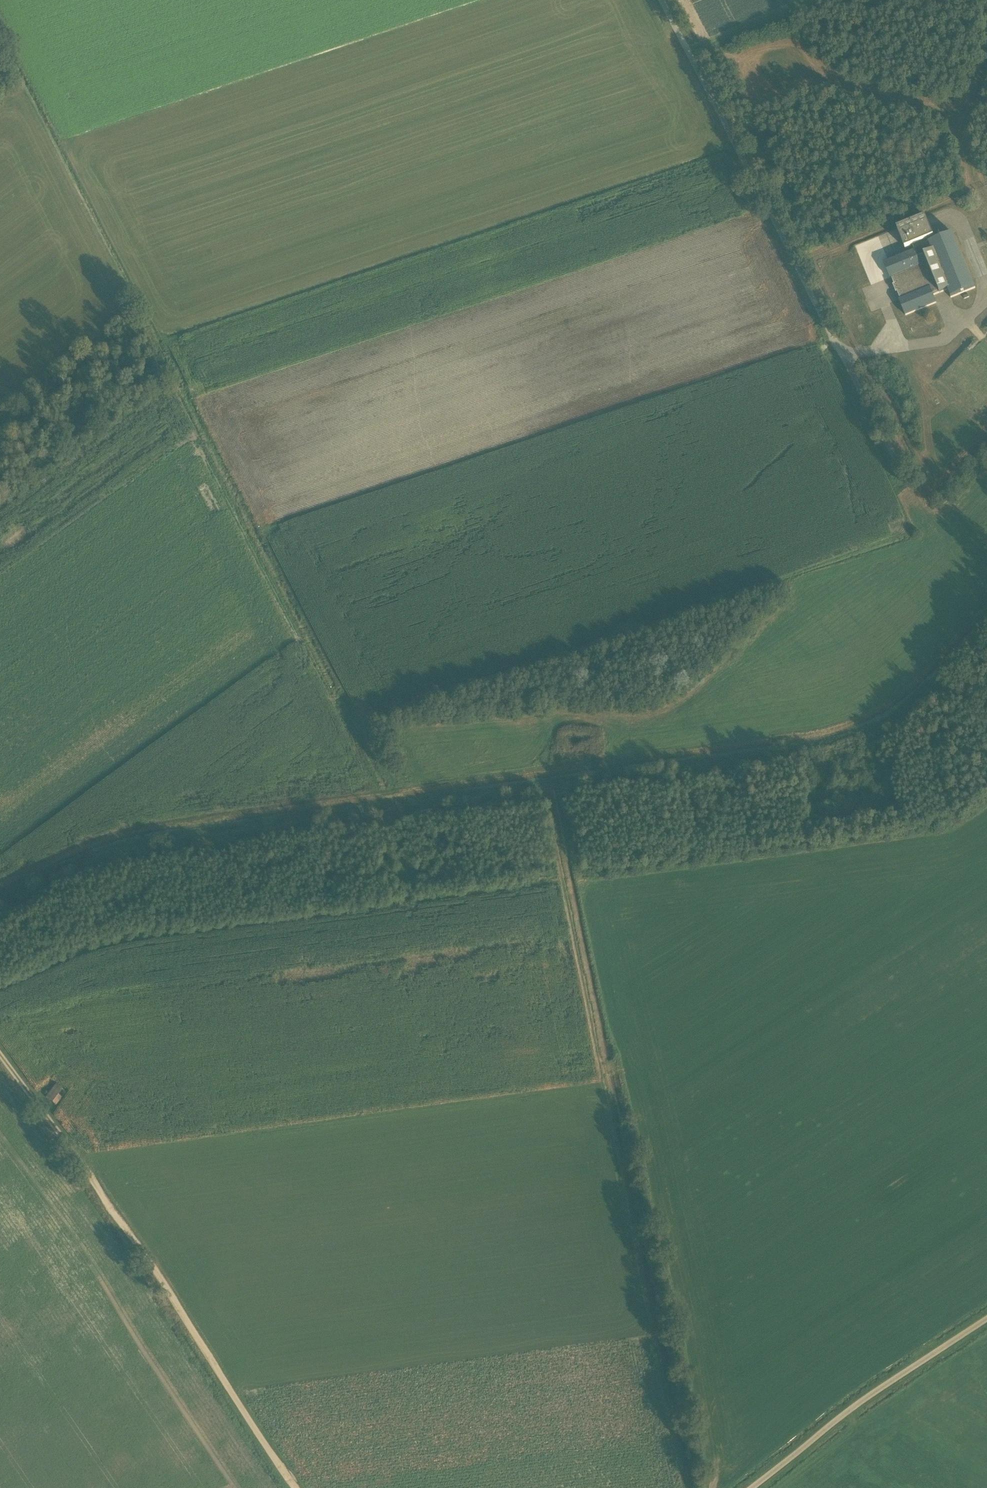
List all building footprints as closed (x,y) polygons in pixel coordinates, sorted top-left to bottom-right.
[(926,217),(898,228),(906,248),(934,237),(926,217)] [(976,288),(954,232),(929,242),(932,251),(923,254),(918,256),(915,250),(884,262),(890,278),(892,278),(900,299),(899,299),(906,315),(937,303),(934,295),(948,290),(952,298),(976,288)] [(56,1084),(47,1098),(59,1106),(68,1091),(56,1084)]
